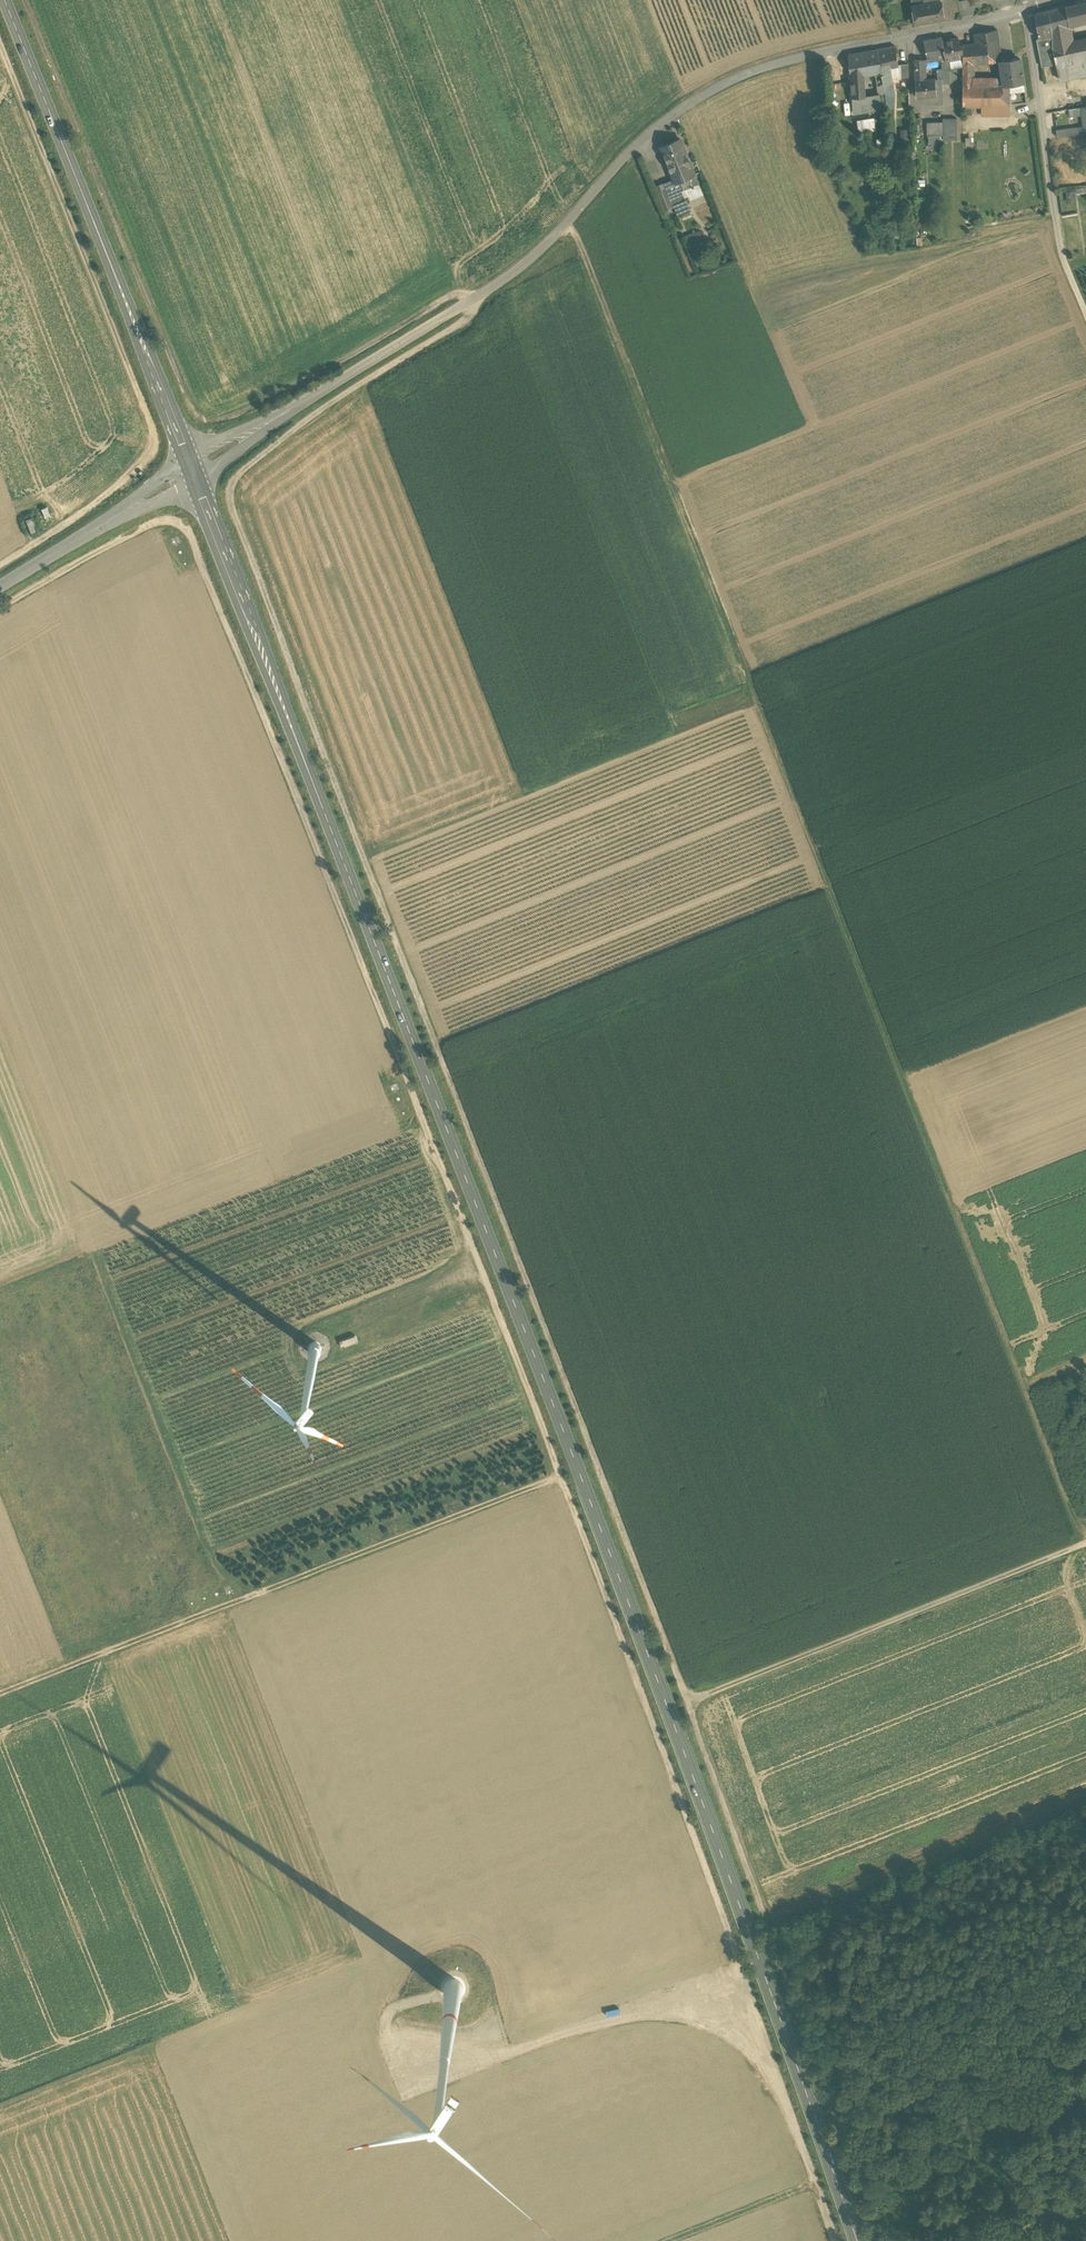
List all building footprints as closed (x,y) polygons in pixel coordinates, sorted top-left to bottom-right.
[(940,0),(912,5),(916,23),(944,18),(941,0),(940,0)] [(1066,6),(1070,24),(1085,20),(1085,1),(1066,6)] [(1066,6),(1048,11),(1051,28),(1067,24),(1070,24),(1066,6)] [(1048,11),(1035,14),(1040,39),(1054,36),(1053,30),(1052,30),(1051,28),(1048,11)] [(1067,24),(1051,28),(1052,30),(1053,30),(1054,36),(1053,39),(1054,39),(1070,36),(1067,24)] [(997,30),(975,34),(976,44),(976,51),(985,51),(986,60),(1001,59),(997,30)] [(1054,36),(1040,39),(1041,46),(1038,47),(1042,67),(1056,64),(1056,63),(1054,47),(1054,39),(1053,39),(1054,36)] [(1072,45),(1070,36),(1054,39),(1054,47),(1056,63),(1056,64),(1059,80),(1085,74),(1085,42),(1072,45)] [(942,38),(924,41),(928,59),(943,57),(945,57),(942,40),(942,38)] [(959,38),(942,40),(945,57),(946,60),(949,59),(963,56),(963,45),(963,44),(960,45),(959,38)] [(976,44),(963,45),(963,56),(963,65),(974,64),(986,63),(986,60),(985,51),(976,51),(976,44)] [(896,46),(877,49),(880,68),(890,67),(898,65),(896,46)] [(877,49),(849,55),(850,74),(859,72),(859,75),(861,75),(877,72),(877,71),(877,69),(880,68),(877,49)] [(943,60),(941,61),(942,69),(942,79),(942,84),(950,83),(949,59),(946,60),(943,60)] [(1020,59),(1000,62),(1004,85),(1009,84),(1023,82),(1020,59)] [(920,60),(916,60),(916,82),(924,81),(924,66),(920,60)] [(974,64),(963,65),(963,85),(972,85),(974,64)] [(890,67),(880,68),(881,70),(885,92),(895,91),(890,67)] [(881,70),(877,71),(877,72),(880,93),(885,92),(881,70)] [(859,72),(850,74),(852,98),(865,96),(864,81),(862,81),(861,75),(859,75),(859,72)] [(924,81),(916,82),(916,96),(942,94),(942,84),(942,79),(937,80),(924,81)] [(1023,82),(1009,84),(1009,85),(1009,94),(1025,92),(1023,82)] [(972,85),(963,85),(962,105),(988,105),(1009,106),(1009,94),(1009,85),(972,85)] [(865,96),(852,98),(854,114),(881,109),(879,93),(865,96)] [(1009,106),(988,105),(988,115),(1010,115),(1009,106)] [(1081,107),(1068,109),(1070,117),(1082,115),(1081,107)] [(875,116),(858,118),(860,132),(876,130),(875,116)] [(957,119),(943,119),(943,122),(943,135),(943,140),(957,140),(957,119)] [(943,122),(927,122),(927,135),(943,135),(943,122)] [(1084,127),(1056,130),(1057,137),(1070,135),(1070,136),(1085,134),(1084,127)] [(680,139),(661,147),(671,171),(690,164),(680,139)] [(690,164),(671,171),(674,179),(675,183),(694,175),(690,164)] [(674,179),(664,183),(669,197),(682,192),(698,185),(694,175),(675,183),(674,179)] [(664,183),(663,182),(655,186),(658,192),(665,210),(674,207),(669,197),(664,183)] [(698,185),(682,192),(684,197),(690,195),(691,199),(702,194),(698,185)] [(682,192),(669,197),(674,207),(674,208),(686,203),(684,197),(682,192)] [(686,203),(674,208),(677,215),(689,210),(686,203)] [(691,212),(681,215),(683,220),(692,217),(691,212)] [(687,236),(694,255),(709,250),(702,231),(687,236)] [(46,506),(41,508),(45,517),(50,515),(46,506)] [(32,518),(26,520),(32,534),(38,532),(32,518)] [(355,1335),(339,1341),(342,1347),(357,1341),(355,1335)]
